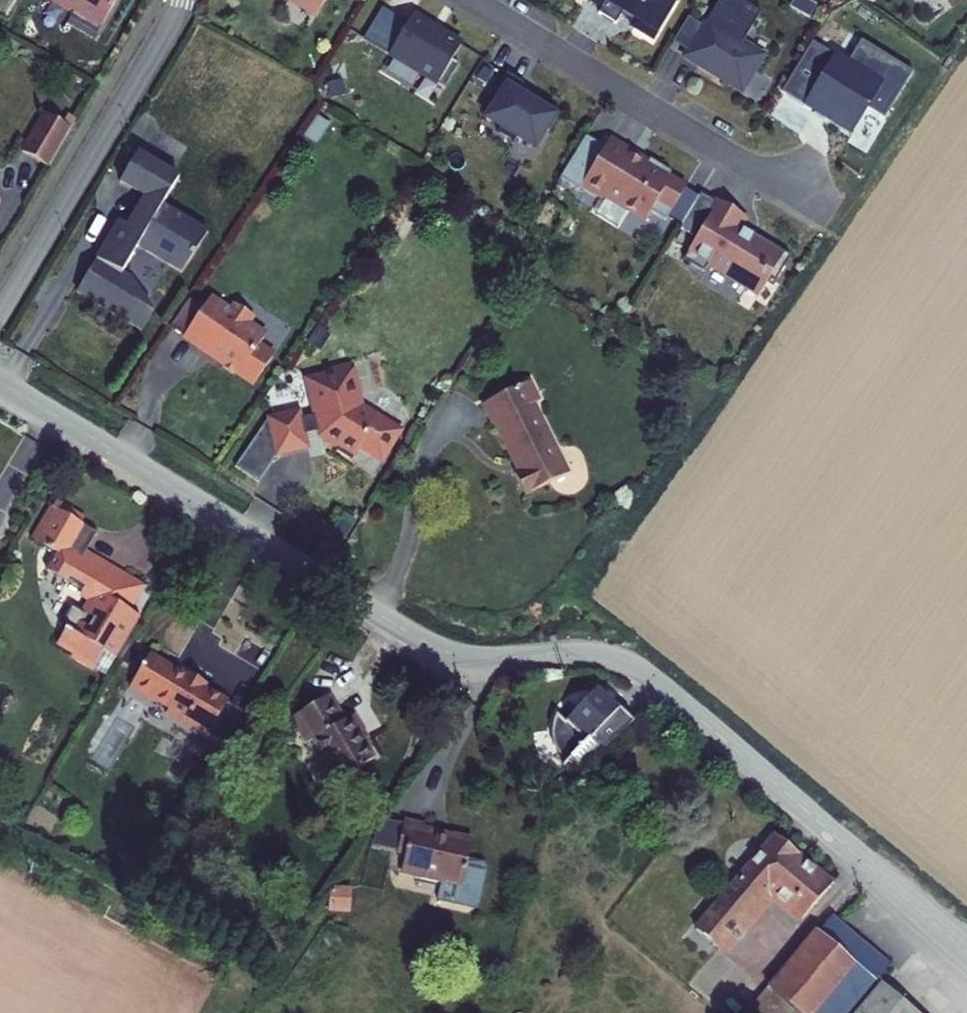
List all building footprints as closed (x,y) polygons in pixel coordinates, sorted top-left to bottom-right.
[(73,11),(70,17),(97,33),(117,0),(55,0),(73,11)] [(325,0),(291,0),(295,2),(296,7),(311,16),(316,15),(325,0)] [(651,41),(675,1),(673,0),(587,0),(601,9),(597,14),(615,25),(622,13),(634,20),(629,28),(651,41)] [(683,58),(740,92),(762,57),(741,44),(760,13),(738,0),(718,0),(683,58)] [(381,51),(443,89),(458,65),(451,61),(460,46),(405,12),(381,51)] [(812,39),(781,91),(809,110),(812,105),(851,132),(866,110),(882,121),(914,75),(863,41),(848,63),(812,39)] [(547,133),(559,114),(540,102),(538,105),(518,92),(523,84),(506,74),(492,98),(497,101),(485,120),(499,128),(496,133),(513,143),(516,139),(533,150),(545,132),(547,133)] [(24,156),(51,170),(72,130),(45,116),(24,156)] [(596,155),(601,147),(584,137),(570,161),(580,167),(581,164),(585,166),(593,153),(596,155)] [(648,159),(646,162),(609,140),(604,148),(601,147),(596,155),(593,153),(585,166),(581,164),(580,167),(570,161),(559,179),(578,191),(580,188),(599,199),(605,198),(645,221),(650,212),(665,221),(685,189),(666,178),(670,172),(648,159)] [(162,209),(179,182),(140,156),(122,185),(146,201),(128,229),(119,224),(75,293),(124,324),(140,298),(126,279),(119,274),(135,248),(178,276),(199,250),(185,241),(193,229),(162,209)] [(717,204),(699,194),(686,216),(699,224),(691,237),(695,240),(717,204)] [(736,230),(744,217),(718,202),(717,204),(695,240),(683,260),(703,272),(709,262),(760,292),(769,278),(774,282),(790,256),(754,235),(751,239),(736,230)] [(208,317),(192,344),(215,358),(218,353),(228,359),(227,361),(234,365),(231,370),(245,379),(249,374),(267,385),(281,361),(266,352),(272,341),(255,331),(261,320),(241,309),(237,315),(217,302),(208,317)] [(176,334),(192,344),(208,317),(192,308),(176,334)] [(271,485),(288,457),(320,448),(315,431),(330,427),(332,434),(350,444),(348,449),(364,458),(373,443),(395,455),(411,425),(371,403),(361,370),(358,371),(355,363),(333,369),(335,374),(317,379),(326,413),(311,418),(309,411),(278,420),(248,470),(271,485)] [(546,399),(535,381),(489,405),(499,424),(502,422),(527,471),(523,473),(534,493),(577,471),(541,402),(546,399)] [(114,662),(139,620),(126,613),(142,588),(85,555),(96,535),(81,527),(84,522),(55,505),(33,542),(55,556),(46,573),(91,600),(83,616),(70,608),(58,628),(64,632),(56,646),(71,656),(69,661),(90,674),(102,654),(114,662)] [(175,720),(201,685),(188,677),(185,679),(151,657),(130,688),(157,705),(159,702),(170,710),(167,715),(175,720)] [(207,688),(201,685),(175,720),(222,749),(243,717),(205,691),(207,688)] [(577,773),(632,724),(598,690),(563,723),(555,715),(547,726),(545,740),(550,754),(556,760),(560,755),(577,773)] [(336,782),(374,760),(364,742),(359,744),(346,722),(343,723),(328,698),(289,720),(297,733),(304,729),(312,742),(336,782)] [(359,744),(364,742),(369,739),(355,716),(346,722),(359,744)] [(304,746),(312,742),(304,729),(297,733),(304,746)] [(459,872),(463,853),(443,849),(442,852),(413,845),(415,837),(395,833),(388,862),(395,864),(391,881),(396,882),(410,885),(410,889),(432,894),(428,912),(464,921),(469,917),(478,881),(474,876),(459,872)] [(695,930),(717,950),(767,890),(776,899),(801,920),(829,887),(773,839),(695,930)] [(767,890),(717,950),(726,958),(776,899),(767,890)] [(817,931),(879,984),(894,967),(832,914),(817,931)] [(710,958),(717,950),(695,930),(687,939),(710,958)] [(879,984),(817,931),(815,930),(765,989),(782,1003),(773,1012),(913,1012),(879,984)] [(261,967),(266,960),(252,950),(247,958),(261,967)] [(782,1003),(765,989),(745,1012),(773,1012),(782,1003)]
